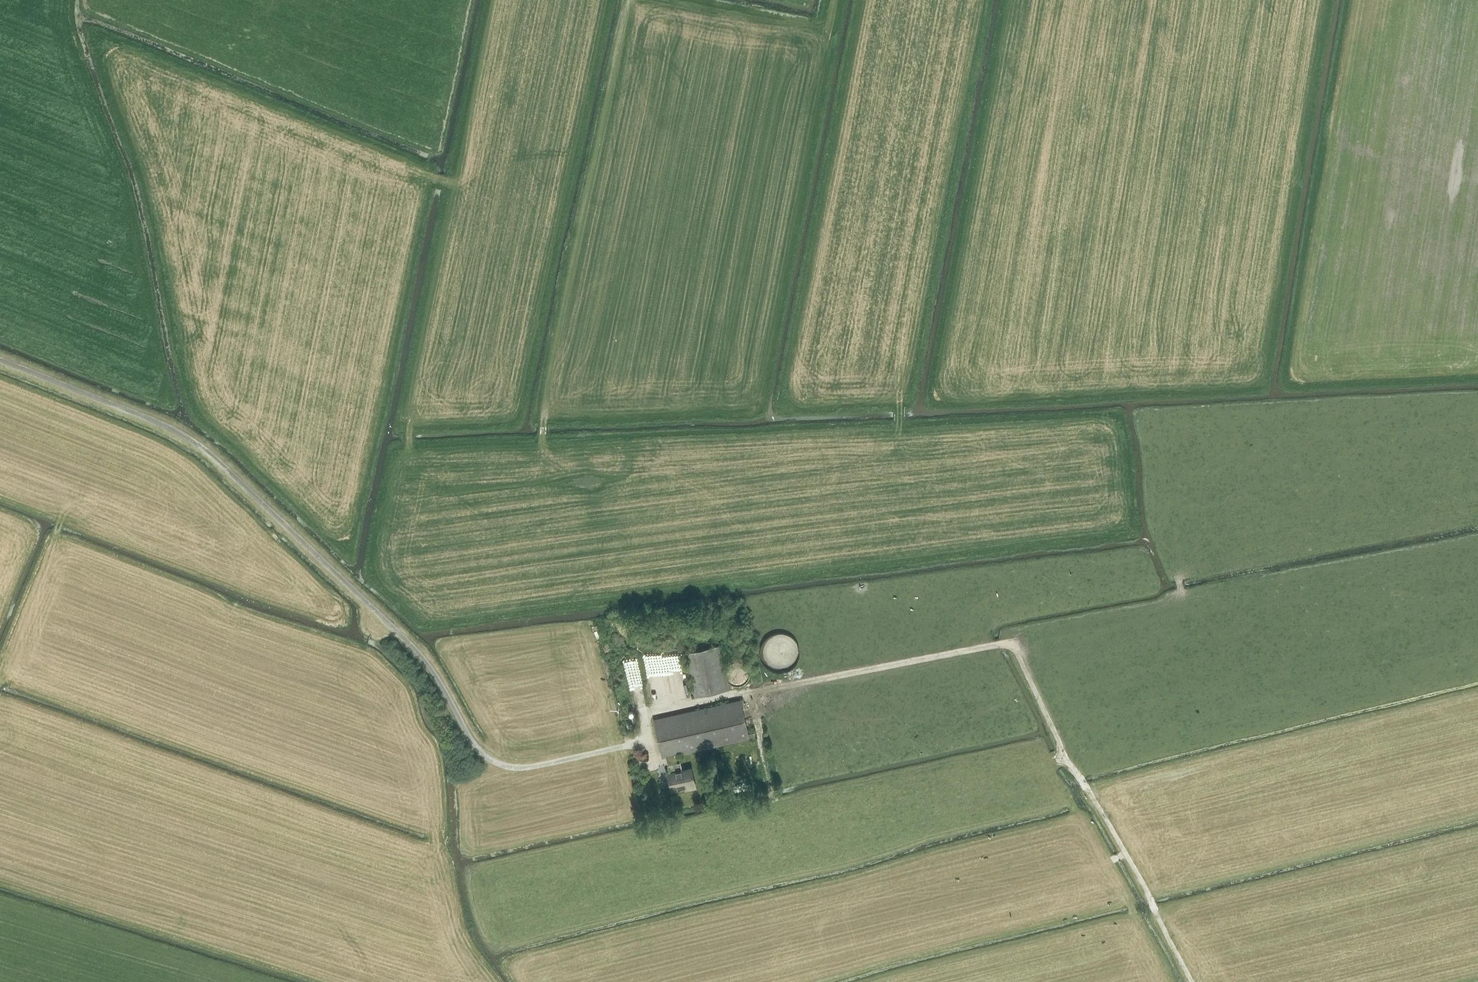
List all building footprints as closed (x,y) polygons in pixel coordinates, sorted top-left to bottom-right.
[(781,633),(780,633),(778,633),(776,633),(775,634),(774,634),(772,635),(771,635),(770,636),(769,637),(768,637),(767,638),(766,639),(765,640),(764,641),(763,643),(762,644),(762,645),(761,646),(760,648),(760,650),(760,651),(760,652),(760,654),(760,655),(760,657),(761,658),(761,659),(761,661),(762,662),(763,663),(763,664),(765,666),(766,667),(767,668),(768,669),(769,670),(771,671),(773,672),(774,672),(776,673),(777,673),(778,673),(781,673),(782,673),(783,673),(785,672),(786,672),(787,672),(789,671),(790,670),(792,669),(793,668),(794,667),(795,666),(796,665),(796,664),(797,662),(798,661),(799,660),(799,658),(799,657),(800,656),(800,655),(800,653),(800,652),(800,650),(799,649),(799,648),(798,646),(798,644),(797,643),(796,642),(796,641),(794,639),(793,638),(792,637),(791,637),(790,636),(788,635),(787,634),(785,634),(783,633),(781,633)] [(719,646),(684,654),(694,698),(729,690),(719,646)] [(740,664),(738,664),(737,664),(735,664),(734,664),(732,665),(730,666),(729,667),(728,668),(727,670),(727,671),(726,673),(726,674),(726,675),(726,676),(726,677),(727,679),(727,681),(728,682),(729,683),(730,684),(731,685),(733,686),(734,687),(736,687),(737,687),(738,687),(740,687),(741,687),(743,686),(744,686),(745,685),(746,684),(748,682),(748,681),(749,680),(749,678),(750,677),(750,676),(750,675),(750,674),(749,672),(749,671),(748,669),(747,668),(746,667),(746,666),(744,665),(743,665),(742,664),(740,664)] [(654,719),(662,757),(666,756),(670,772),(668,773),(672,790),(686,787),(686,789),(696,787),(692,767),(682,770),(679,754),(750,738),(741,699),(654,719)] [(629,717),(632,728),(638,727),(636,715),(629,717)]
